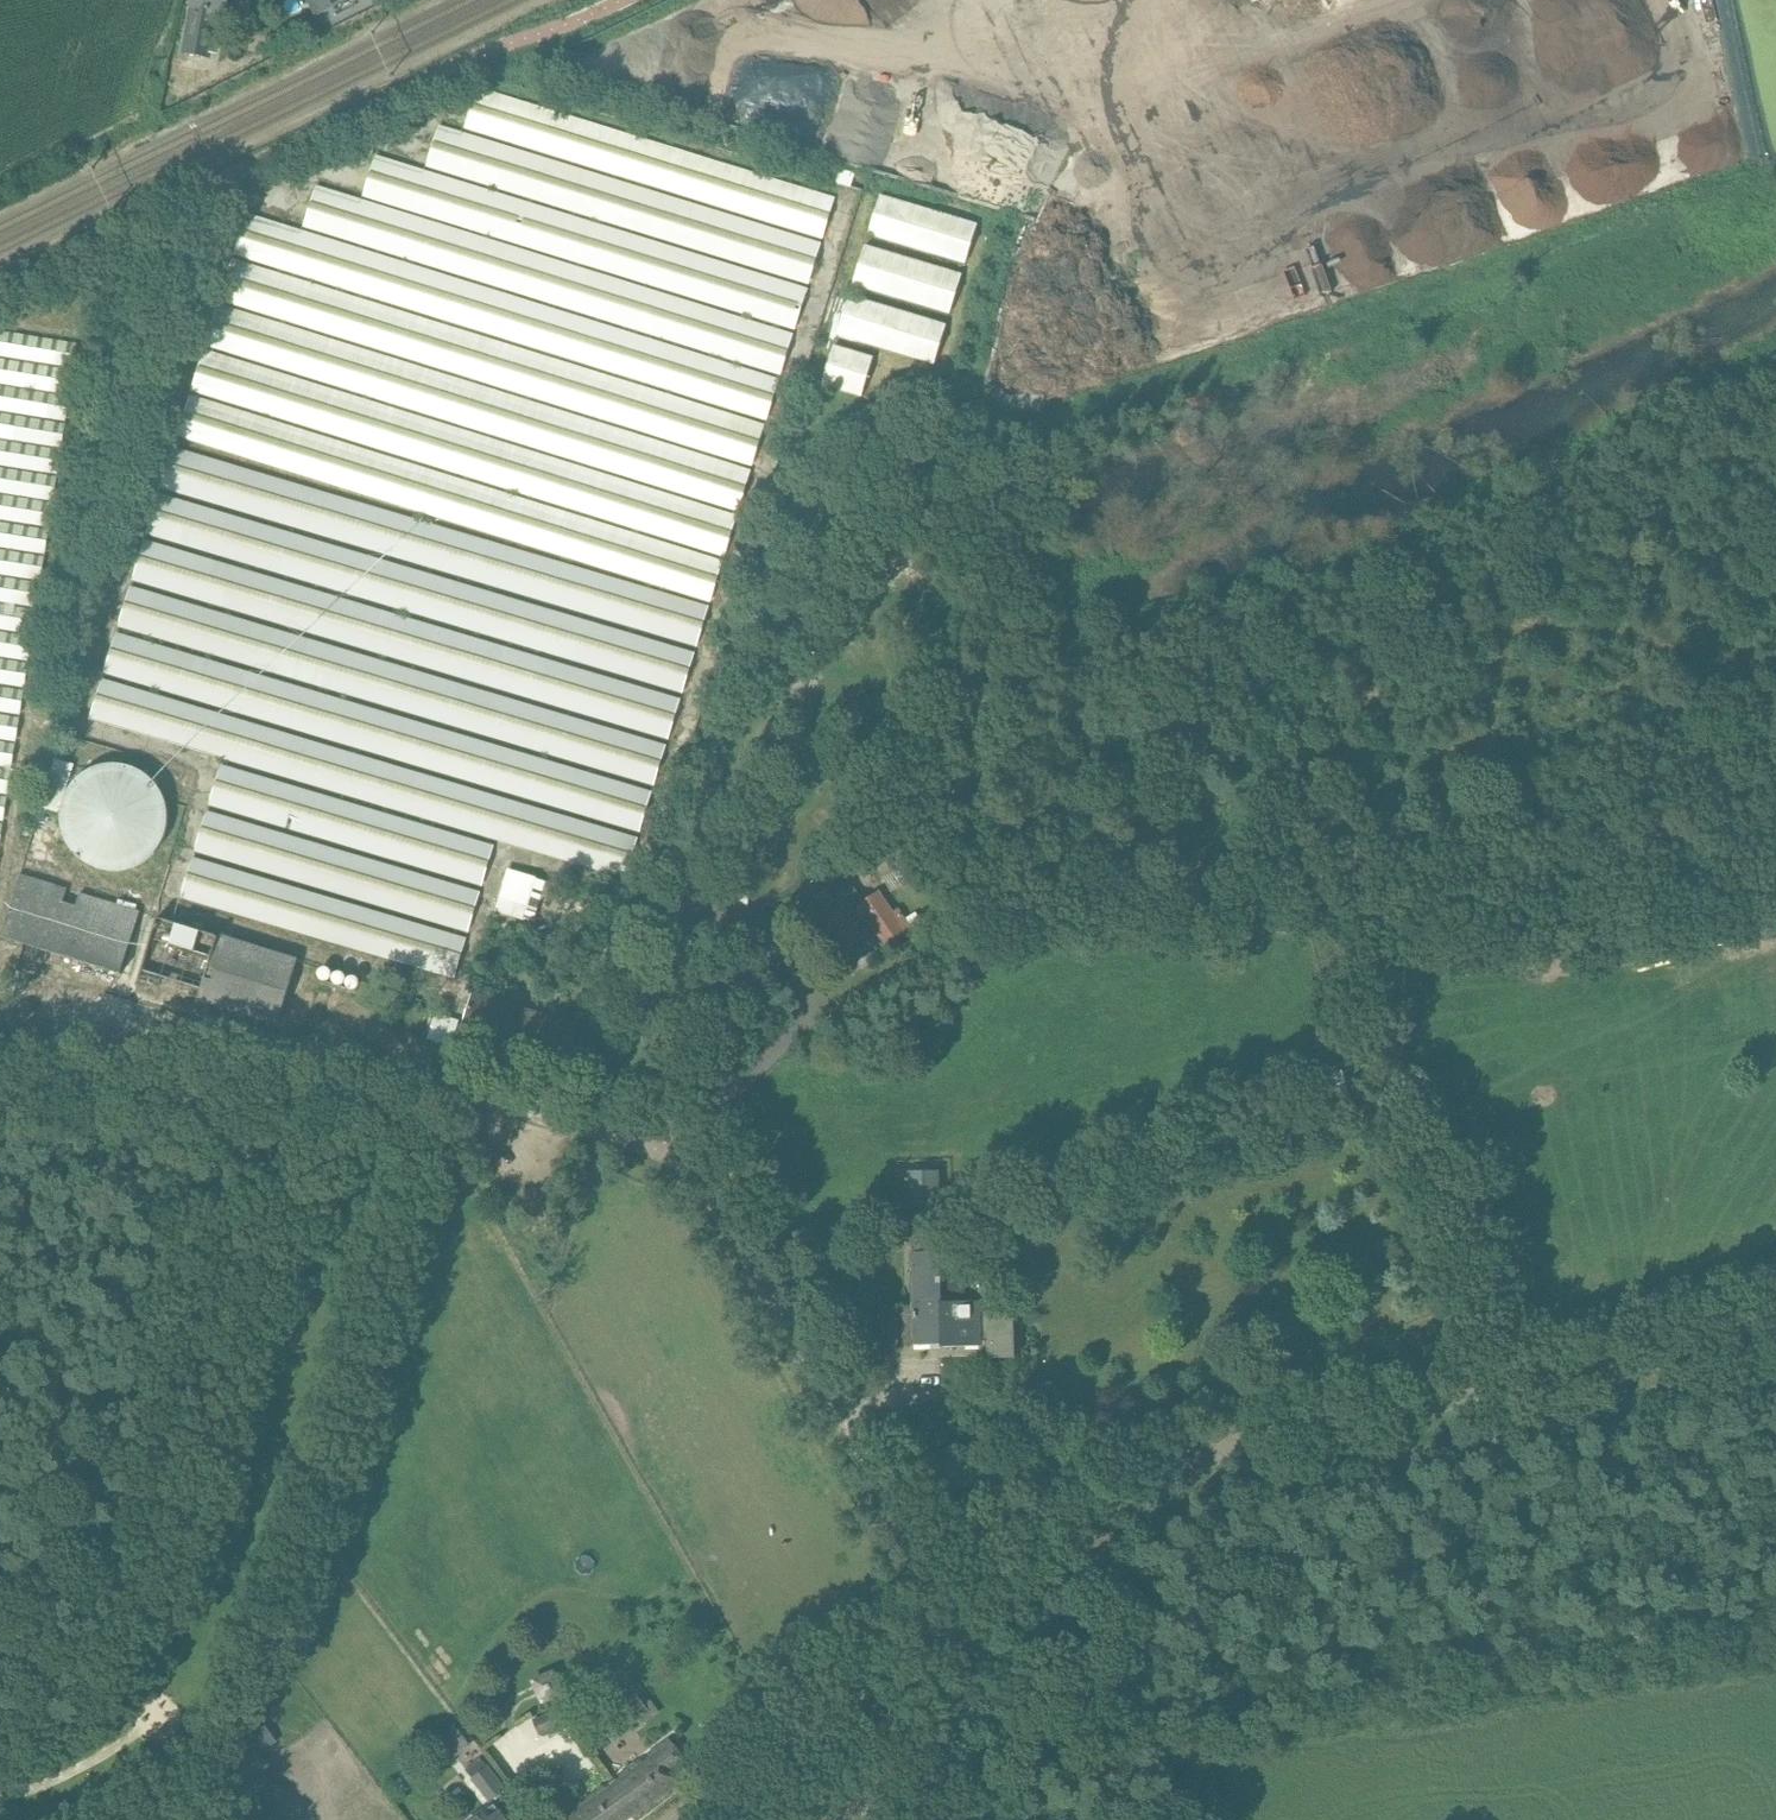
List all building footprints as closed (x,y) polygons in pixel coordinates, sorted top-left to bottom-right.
[(192,7),(193,7),(185,50),(209,55),(217,12),(227,13),(229,0),(193,0),(192,7)] [(835,199),(477,89),(465,126),(823,236),(835,199)] [(426,164),(809,284),(822,241),(439,122),(426,164)] [(866,168),(947,180),(955,125),(936,122),(932,150),(871,140),(866,168)] [(1667,130),(1598,144),(1604,172),(1572,179),(1576,198),(1618,190),(1618,186),(1676,174),(1667,130)] [(377,156),(370,178),(800,309),(807,288),(377,156)] [(326,173),(317,201),(789,346),(798,318),(326,173)] [(1558,179),(1490,202),(1502,238),(1571,214),(1558,179)] [(965,263),(977,225),(881,195),(869,234),(965,263)] [(300,226),(781,373),(786,356),(307,208),(300,226)] [(781,379),(247,213),(234,255),(768,421),(781,379)] [(950,314),(962,276),(865,246),(853,284),(950,314)] [(768,425),(234,258),(221,301),(754,467),(768,425)] [(935,363),(946,325),(850,296),(838,334),(935,363)] [(753,470),(219,304),(206,346),(740,512),(753,470)] [(77,346),(0,334),(0,353),(74,365),(77,346)] [(862,396),(873,357),(834,346),(823,384),(862,396)] [(739,515),(206,349),(192,391),(726,557),(739,515)] [(70,392),(73,373),(0,361),(0,380),(70,392)] [(66,418),(69,399),(0,388),(0,407),(66,418)] [(194,397),(181,437),(711,600),(724,559),(194,397)] [(62,445),(65,426),(0,416),(0,435),(62,445)] [(0,443),(0,462),(58,471),(61,452),(0,443)] [(162,486),(698,645),(709,607),(174,449),(162,486)] [(54,498),(57,479),(0,470),(0,489),(54,498)] [(159,495),(148,532),(684,691),(695,654),(159,495)] [(50,524),(52,505),(0,497),(0,516),(50,524)] [(46,551),(48,532),(0,525),(0,543),(46,551)] [(133,578),(669,738),(681,700),(145,541),(133,578)] [(44,559),(0,552),(0,571),(41,578),(44,559)] [(37,604),(40,586),(0,579),(0,599),(37,604)] [(131,587),(119,625),(655,784),(666,746),(131,587)] [(33,631),(36,612),(0,607),(0,626),(33,631)] [(0,634),(0,653),(29,658),(32,639),(0,634)] [(652,793),(116,634),(105,671),(641,830),(652,793)] [(0,661),(0,681),(25,684),(28,666),(0,661)] [(103,680),(91,717),(627,876),(638,839),(103,680)] [(0,689),(0,708),(20,712),(24,693),(0,689)] [(0,717),(0,736),(16,739),(19,720),(0,717)] [(12,765),(15,746),(0,744),(0,763),(12,765)] [(70,787),(65,795),(75,765),(55,758),(33,830),(22,826),(18,840),(28,844),(24,857),(52,865),(60,827),(55,825),(61,807),(60,816),(61,826),(63,835),(67,843),(72,851),(78,858),(86,863),(94,867),(103,870),(113,871),(122,871),(131,869),(139,865),(147,860),(154,854),(160,846),(164,838),(167,829),(168,820),(168,811),(166,801),(162,793),(157,785),(151,778),(144,772),(136,768),(127,765),(118,763),(108,764),(99,765),(90,769),(82,774),(75,780),(70,787)] [(493,846),(222,766),(210,803),(482,884),(493,846)] [(8,792),(11,773),(0,771),(0,790),(8,792)] [(480,893),(207,812),(196,850),(468,930),(480,893)] [(182,896),(455,977),(466,939),(193,859),(182,896)] [(510,870),(498,910),(522,918),(535,878),(510,870)] [(121,974),(140,912),(21,875),(1,937),(121,974)] [(898,909),(893,912),(880,894),(860,907),(849,891),(818,912),(844,951),(864,938),(861,934),(872,926),(886,946),(906,932),(901,924),(906,921),(898,909)] [(297,961),(158,918),(139,980),(278,1023),(297,961)] [(472,993),(462,1026),(589,1065),(599,1032),(472,993)] [(1015,1358),(1014,1312),(980,1313),(980,1301),(959,1302),(959,1265),(941,1265),(941,1253),(944,1253),(943,1207),(940,1207),(939,1171),(910,1171),(911,1209),(921,1209),(922,1225),(915,1226),(915,1252),(912,1252),(913,1305),(898,1306),(899,1345),(941,1344),(941,1347),(981,1346),(981,1344),(989,1344),(989,1358),(1015,1358)] [(616,1705),(630,1724),(649,1710),(636,1691),(616,1705)] [(569,1722),(562,1707),(533,1721),(540,1736),(569,1722)] [(565,1819),(623,1819),(631,1815),(635,1819),(637,1819),(682,1787),(669,1768),(683,1758),(670,1739),(620,1775),(617,1771),(613,1774),(616,1778),(562,1816),(565,1819)] [(492,1801),(507,1789),(489,1767),(483,1760),(470,1771),(475,1778),(474,1778),(492,1801)] [(494,1804),(474,1819),(506,1819),(494,1804)]
